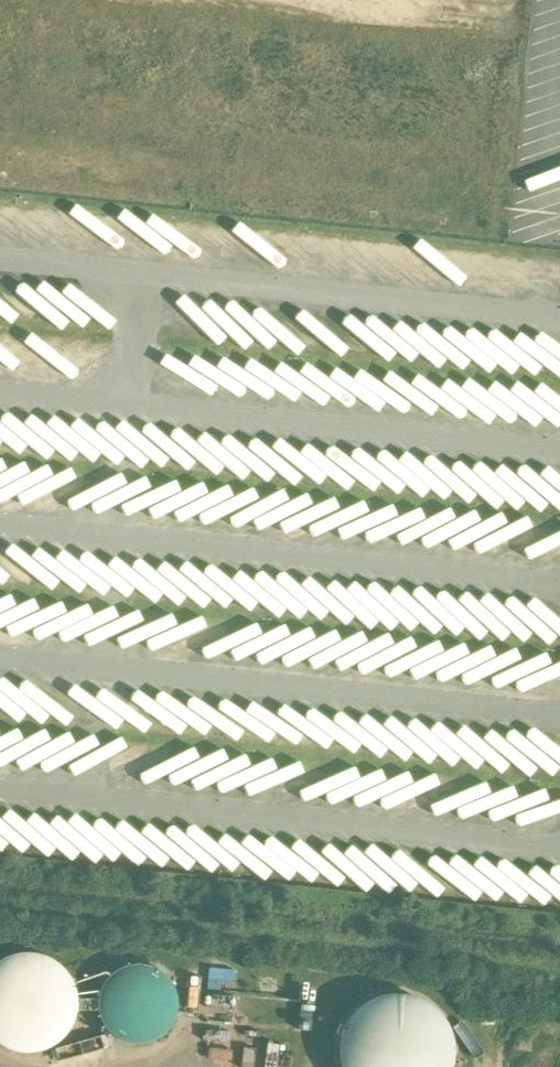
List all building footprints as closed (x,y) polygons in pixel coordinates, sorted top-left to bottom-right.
[(44,1049),(58,1041),(69,1028),(75,1013),(76,996),(71,981),(61,967),(47,958),(32,953),(16,954),(1,960),(0,961),(0,1044),(12,1050),(28,1052),(44,1049)] [(98,1011),(102,1023),(110,1033),(121,1040),(133,1044),(146,1043),(157,1038),(167,1030),(174,1020),(177,1007),(176,994),(170,982),(160,972),(148,966),(135,965),(121,968),(110,975),(102,986),(98,999),(98,1011)] [(222,969),(209,968),(207,989),(220,990),(222,969)] [(228,996),(206,994),(205,1007),(227,1009),(228,996)] [(390,995),(371,1000),(356,1010),(344,1025),(338,1043),(338,1062),(340,1066),(450,1066),(453,1051),(449,1033),(440,1016),(426,1004),(408,996),(390,995)] [(229,1031),(203,1029),(202,1039),(228,1042),(229,1031)] [(243,1048),(242,1066),(254,1066),(256,1049),(243,1048)]
